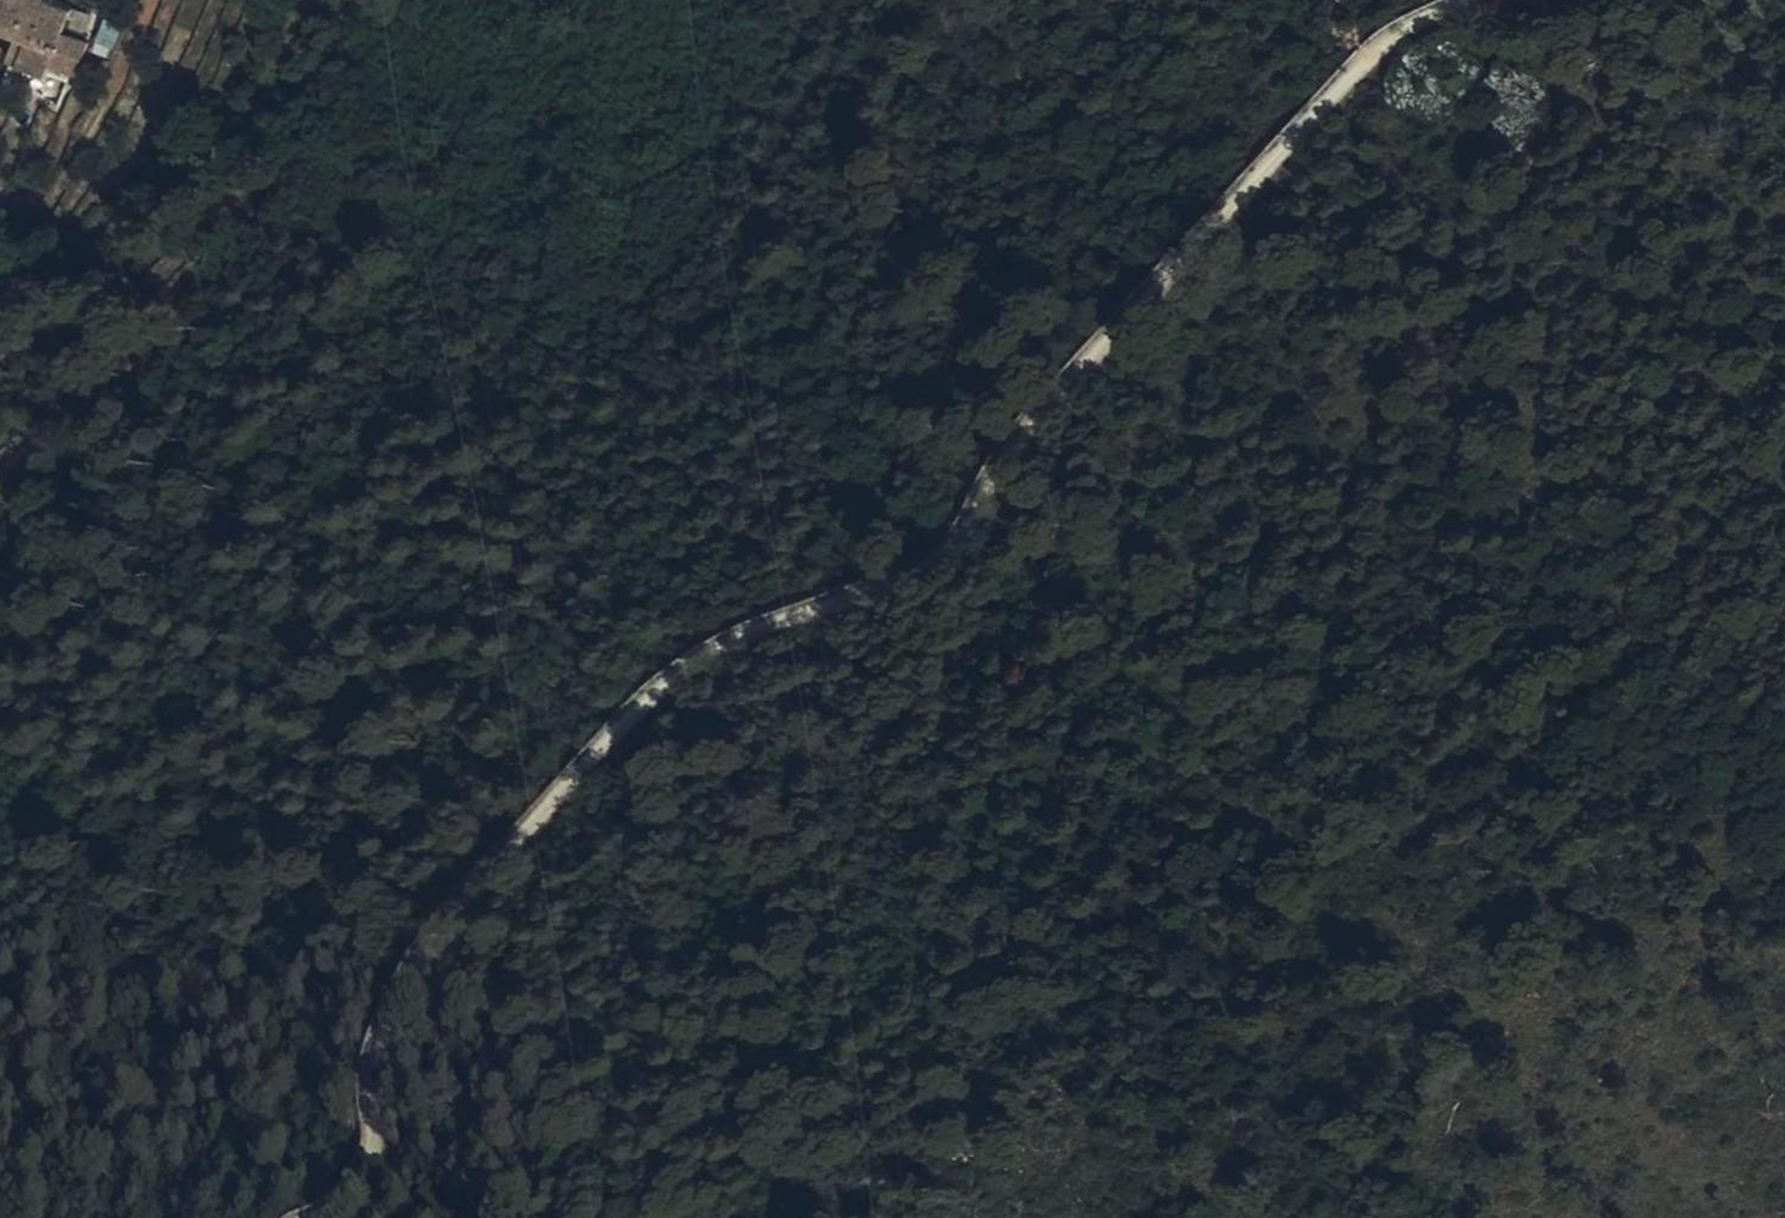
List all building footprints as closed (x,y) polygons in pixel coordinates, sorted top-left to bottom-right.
[(0,3),(0,26),(2,26),(13,0),(1,0),(0,3)] [(2,26),(22,35),(32,40),(22,63),(48,75),(54,61),(76,8),(57,0),(13,0),(2,26)] [(78,2),(76,8),(54,61),(80,72),(103,12),(78,2)] [(22,35),(12,60),(22,63),(32,40),(22,35)]
